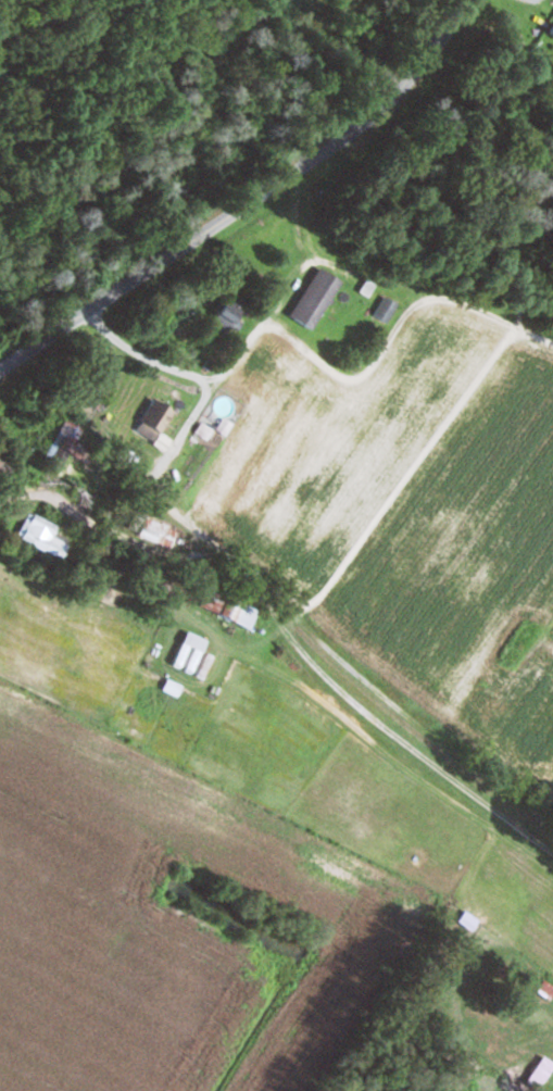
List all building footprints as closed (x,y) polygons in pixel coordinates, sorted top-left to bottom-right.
[(291,316),(315,330),(344,280),(320,266),(291,316)] [(374,315),(387,323),(400,303),(387,295),(374,315)] [(243,308),(227,301),(219,320),(235,327),(243,308)] [(137,431),(158,442),(177,409),(156,398),(137,431)] [(87,425),(69,416),(55,444),(73,453),(87,425)] [(65,559),(72,541),(57,535),(61,525),(30,512),(18,539),(65,559)] [(140,536),(172,548),(178,531),(147,518),(140,536)] [(253,629),(261,609),(228,596),(220,615),(253,629)] [(195,674),(210,640),(189,631),(174,665),(195,674)] [(166,689),(179,695),(183,685),(169,680),(166,689)] [(552,997),(552,984),(544,979),(538,991),(552,999),(552,997)] [(539,1090),(540,1090),(552,1073),(552,1060),(546,1055),(526,1082),(539,1090)]
